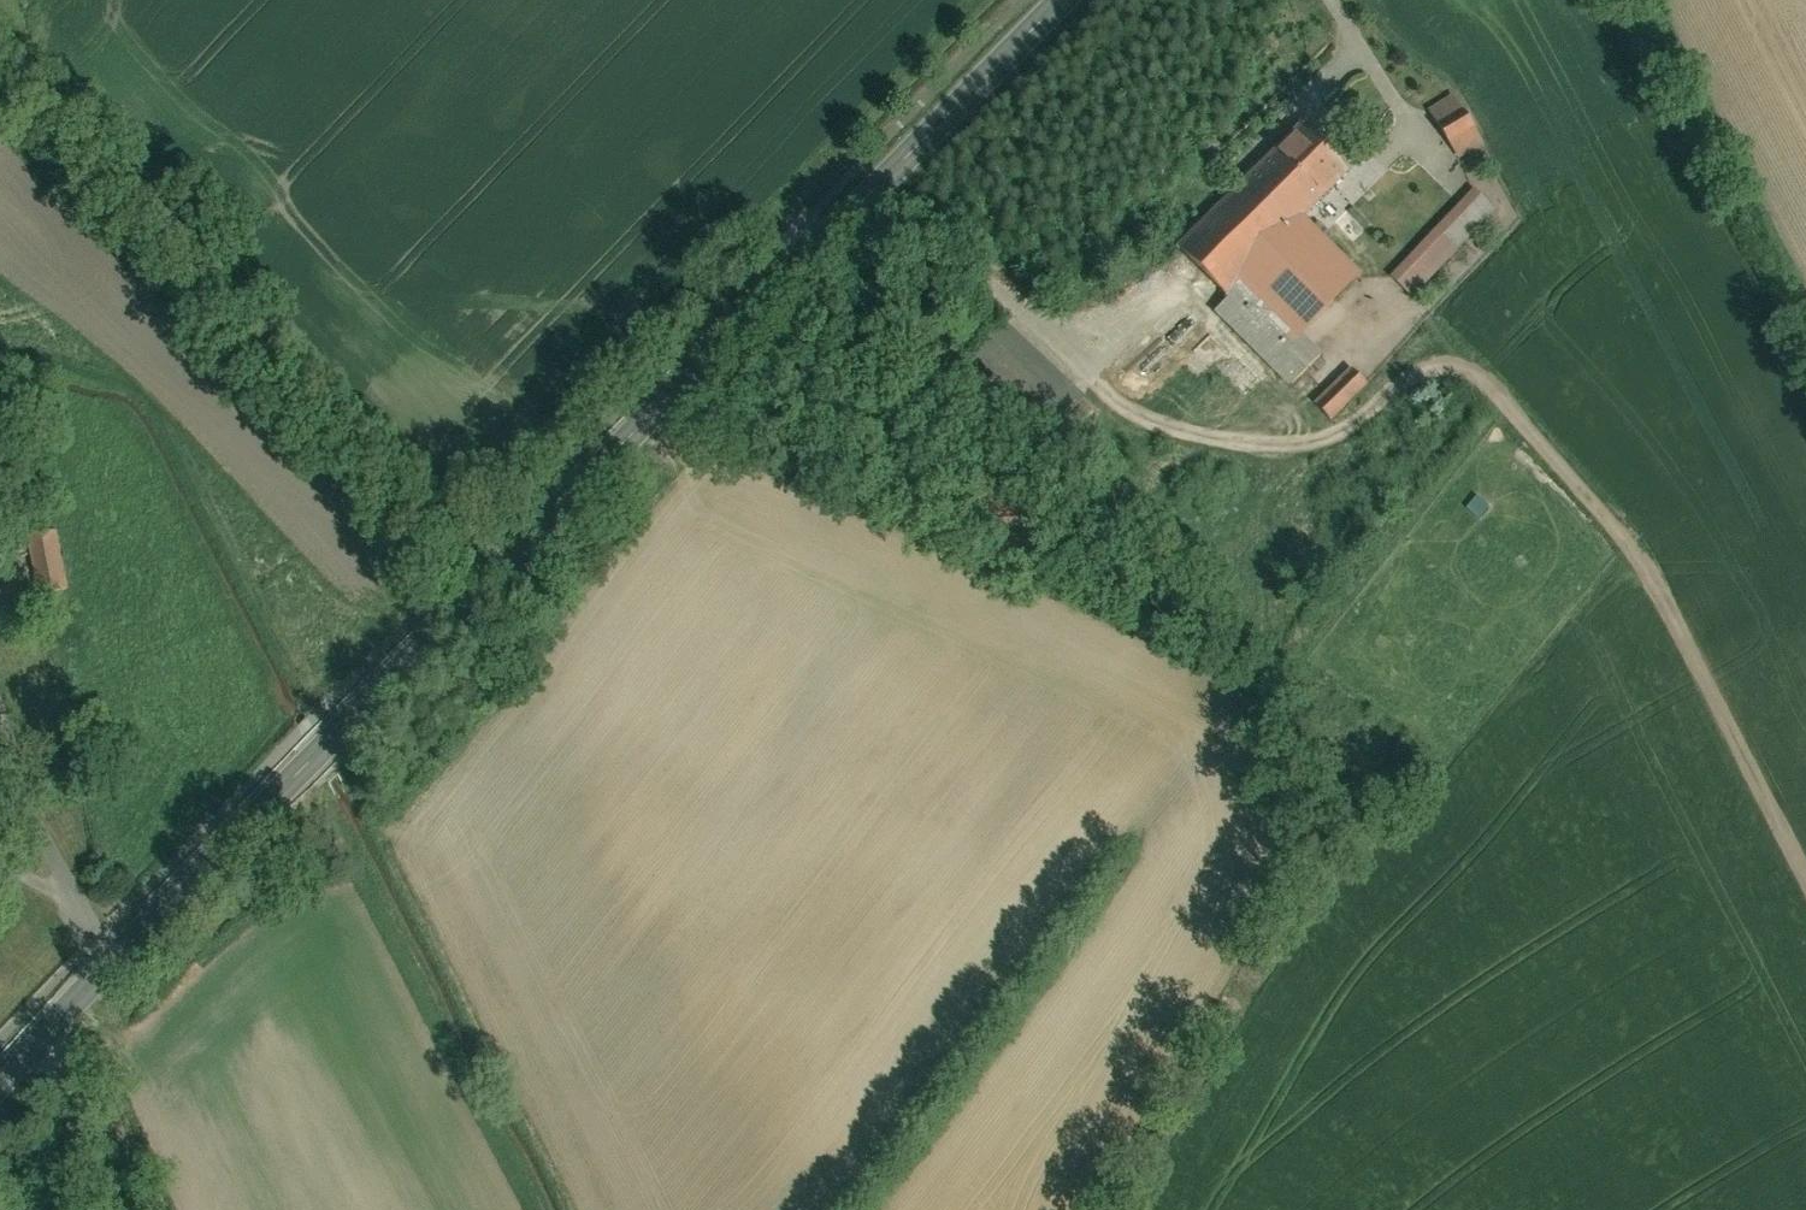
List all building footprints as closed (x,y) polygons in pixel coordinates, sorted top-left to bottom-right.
[(1456,92),(1434,105),(1462,152),(1483,139),(1456,92)] [(1303,122),(1181,243),(1226,289),(1303,213),(1349,169),(1303,122)] [(1476,186),(1394,273),(1420,296),(1501,210),(1476,186)] [(1361,272),(1303,213),(1226,289),(1229,292),(1216,306),(1291,382),(1325,350),(1303,328),(1361,272)] [(1351,364),(1314,399),(1331,417),(1368,382),(1351,364)] [(62,528),(29,534),(39,589),(72,582),(62,528)]
